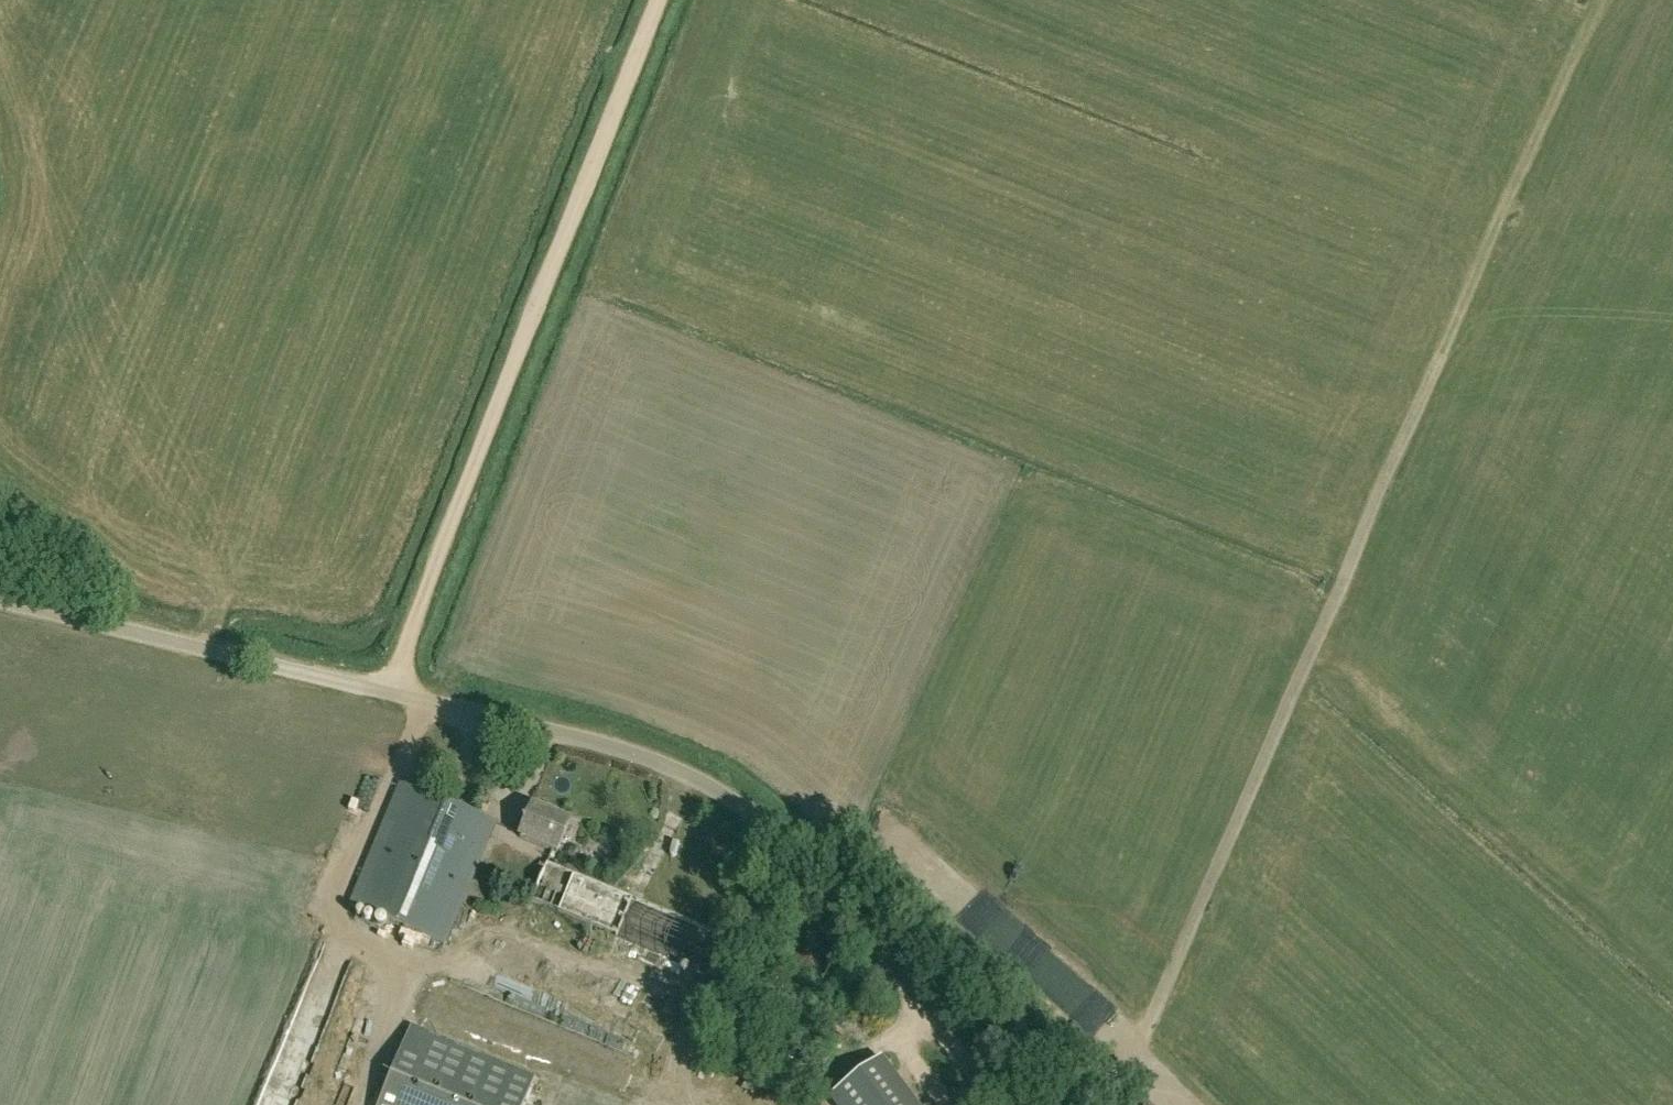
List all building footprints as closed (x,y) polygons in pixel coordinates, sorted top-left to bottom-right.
[(445,945),(496,823),(402,784),(352,906),(445,945)] [(520,841),(557,856),(570,826),(532,810),(520,841)] [(726,938),(548,865),(533,902),(532,905),(526,920),(522,929),(597,959),(608,933),(710,975),(726,938)] [(158,1031),(170,1016),(160,1008),(148,1023),(158,1031)] [(411,1026),(378,1104),(525,1104),(536,1078),(411,1026)] [(834,1104),(892,1104),(879,1088),(891,1079),(877,1061),(829,1098),(834,1104)]
